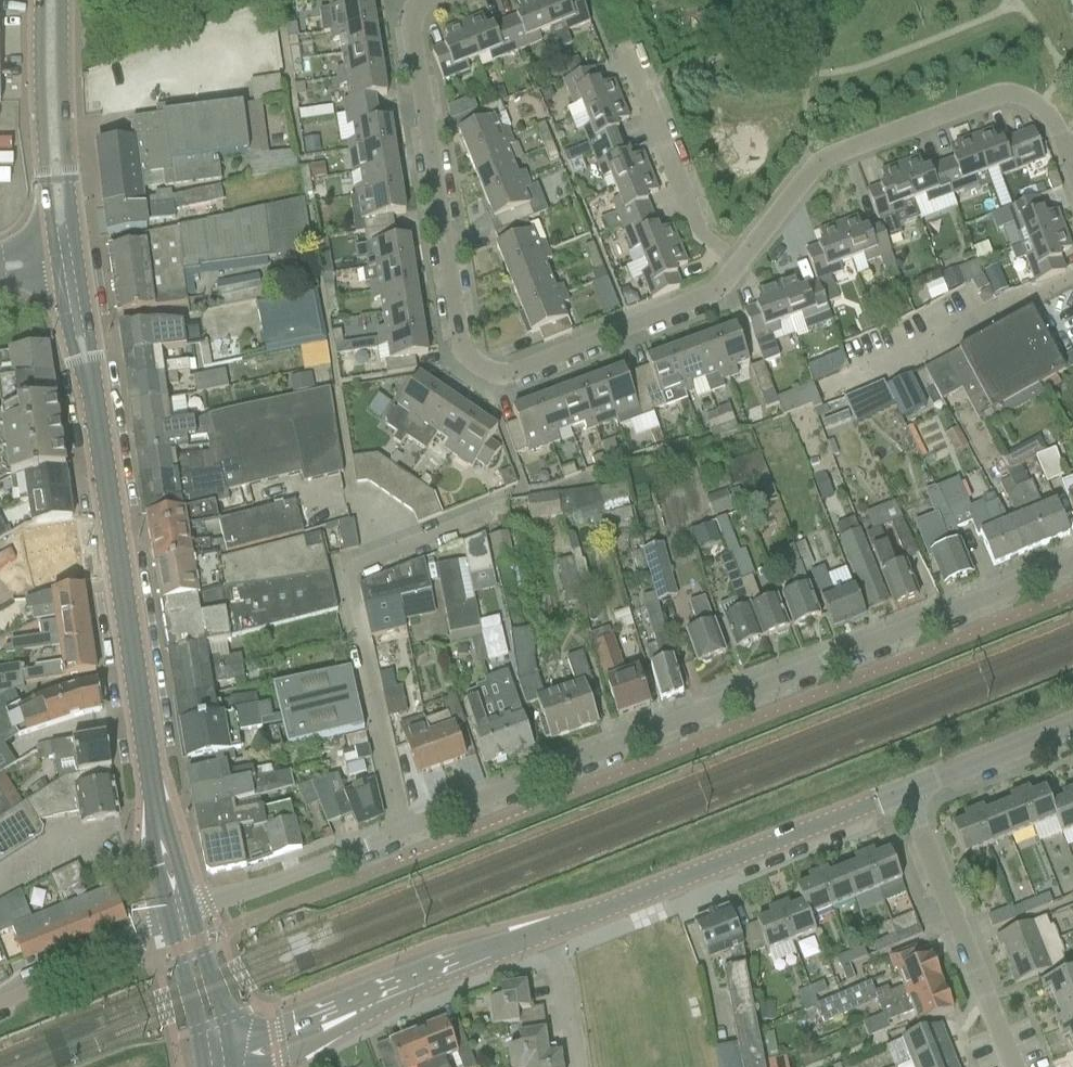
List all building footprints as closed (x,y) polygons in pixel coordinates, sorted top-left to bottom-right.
[(321,11),(324,34),(331,33),(376,26),(373,3),(360,5),(359,0),(328,0),(330,10),(321,11)] [(538,0),(527,0),(518,4),(523,17),(505,24),(517,53),(543,43),(540,36),(550,32),(551,32),(538,0)] [(551,32),(550,32),(557,50),(569,45),(565,34),(590,24),(581,0),(564,0),(560,1),(560,0),(538,0),(551,32)] [(517,53),(505,24),(488,31),(483,17),(464,25),(478,60),(489,56),(492,63),(517,53)] [(478,60),(464,25),(445,32),(450,45),(432,52),(444,82),(470,72),(467,65),(478,60)] [(380,49),(376,26),(331,33),(333,43),(340,42),(342,55),(380,49)] [(384,73),(380,49),(342,55),(345,70),(337,71),(338,80),(384,73)] [(299,50),(289,52),(291,63),(300,62),(299,50)] [(302,73),(300,62),(291,63),(293,75),(302,73)] [(582,105),(586,116),(621,102),(614,83),(601,88),(594,70),(564,82),(575,108),(582,105)] [(388,97),(384,73),(338,80),(340,89),(348,88),(350,102),(345,103),(347,116),(377,111),(375,99),(388,97)] [(250,82),(254,105),(261,104),(283,101),(279,78),(250,82)] [(629,121),(621,102),(586,116),(591,127),(584,130),(589,145),(577,150),(581,160),(594,155),(623,143),(616,126),(629,121)] [(468,155),(511,138),(508,130),(501,133),(495,119),(506,115),(501,103),(473,114),(478,126),(460,133),(468,155)] [(220,181),(218,159),(249,155),(252,177),(296,168),(293,151),(270,155),(261,104),(254,105),(198,112),(197,104),(156,109),(157,118),(133,121),(136,141),(97,146),(105,208),(126,206),(126,212),(173,206),(172,197),(172,193),(156,195),(157,201),(144,202),(142,189),(164,186),(164,188),(220,181)] [(379,123),(377,111),(347,116),(349,129),(354,128),(356,142),(349,143),(350,152),(395,145),(392,121),(379,123)] [(538,135),(544,150),(552,147),(546,132),(538,135)] [(1034,133),(1016,139),(1015,138),(997,145),(992,132),(973,139),(986,175),(998,170),(1000,178),(1006,175),(1026,168),(1026,166),(1044,159),(1034,133)] [(507,150),(515,147),(511,138),(468,155),(477,177),(513,162),(507,150)] [(986,175),(973,139),(955,146),(959,159),(942,165),(953,195),(978,186),(975,179),(986,175)] [(630,161),(623,143),(594,155),(604,180),(611,178),(616,188),(651,174),(643,156),(630,161)] [(399,168),(395,145),(350,152),(351,161),(359,160),(361,174),(399,168)] [(556,157),(552,147),(544,150),(548,161),(556,157)] [(953,195),(942,165),(924,172),(919,159),(901,166),(914,202),(925,197),(927,205),(953,195)] [(486,198),(529,181),(525,173),(518,176),(513,162),(477,177),(486,198)] [(914,202),(901,166),(881,173),(886,186),(868,193),(880,225),(887,242),(903,236),(896,217),(905,213),(902,206),(914,202)] [(299,168),(301,183),(310,182),(307,167),(299,168)] [(403,191),(399,168),(361,174),(364,188),(356,190),(357,198),(402,191),(403,191)] [(1056,173),(1046,177),(1052,193),(1062,189),(1056,173)] [(618,216),(600,223),(605,235),(623,227),(653,215),(646,198),(658,193),(651,174),(616,188),(620,200),(613,203),(618,216)] [(529,181),(486,198),(500,233),(528,221),(548,213),(538,187),(532,189),(529,181)] [(312,193),(310,182),(301,183),(303,195),(312,193)] [(175,219),(174,211),(223,200),(220,186),(172,197),(173,206),(126,212),(126,206),(105,208),(109,237),(113,236),(114,241),(128,238),(127,234),(147,231),(146,223),(175,219)] [(357,199),(349,200),(353,223),(363,221),(365,234),(395,229),(396,229),(394,217),(407,215),(403,191),(402,191),(357,198),(357,199)] [(311,253),(303,199),(231,215),(232,216),(208,220),(209,222),(177,227),(177,230),(144,234),(146,244),(129,246),(128,238),(114,241),(115,248),(110,249),(116,288),(184,279),(183,272),(202,269),(201,267),(311,253)] [(1008,210),(991,216),(996,231),(1013,224),(1017,235),(1027,232),(1031,244),(1065,232),(1058,212),(1045,217),(1038,199),(1017,206),(1008,210)] [(660,233),(653,215),(623,227),(633,253),(640,250),(645,261),(680,246),(673,228),(660,233)] [(892,255),(887,242),(880,225),(862,232),(857,219),(838,226),(851,262),(863,257),(866,265),(880,259),(884,272),(896,268),(892,255)] [(506,269),(549,252),(545,244),(538,247),(528,221),(500,233),(495,234),(500,246),(497,247),(506,269)] [(851,262),(838,226),(820,233),(824,246),(806,252),(818,285),(819,285),(826,304),(837,300),(829,278),(843,273),(841,266),(851,262)] [(414,262),(410,240),(398,242),(396,229),(395,229),(365,234),(367,247),(373,246),(375,260),(373,261),(367,261),(369,269),(376,268),(414,262)] [(1072,250),(1065,232),(1015,250),(1018,261),(1026,258),(1035,284),(1065,273),(1059,254),(1072,250)] [(583,247),(589,261),(598,257),(592,244),(583,247)] [(688,265),(680,246),(645,261),(649,272),(642,275),(652,300),(682,288),(675,270),(688,265)] [(515,291),(550,276),(545,264),(552,261),(549,252),(506,269),(515,291)] [(598,257),(589,261),(594,275),(603,271),(598,257)] [(329,262),(320,263),(322,277),(332,275),(329,262)] [(418,286),(414,262),(376,268),(379,283),(371,285),(372,293),(418,286)] [(998,266),(985,273),(996,295),(1010,288),(998,266)] [(964,286),(957,268),(940,275),(948,292),(964,286)] [(524,312),(566,295),(563,287),(556,290),(550,276),(515,291),(524,312)] [(982,277),(971,282),(978,293),(988,288),(982,277)] [(188,303),(186,290),(184,279),(116,288),(120,314),(149,310),(156,309),(156,307),(188,303)] [(833,321),(826,304),(819,285),(818,285),(801,292),(796,279),(776,286),(790,321),(792,329),(791,329),(794,336),(833,321)] [(947,295),(941,281),(930,285),(937,300),(947,295)] [(259,283),(217,291),(220,308),(262,300),(259,283)] [(324,286),(326,301),(335,299),(333,285),(324,286)] [(421,309),(418,286),(372,293),(374,303),(381,301),(384,315),(421,309)] [(790,321),(776,286),(758,293),(763,306),(745,312),(763,363),(778,357),(771,337),(791,329),(792,329),(790,321)] [(316,291),(256,302),(266,353),(326,342),(316,291)] [(570,304),(566,295),(524,312),(524,314),(521,317),(524,326),(529,326),(533,335),(540,332),(545,344),(573,333),(563,307),(570,304)] [(336,310),(335,299),(326,301),(327,311),(336,310)] [(425,331),(421,309),(384,315),(386,330),(378,331),(380,339),(425,331)] [(978,419),(1064,372),(1058,360),(1031,311),(945,359),(961,389),(978,419)] [(868,320),(857,325),(862,337),(873,332),(868,320)] [(151,323),(121,327),(124,355),(162,351),(180,348),(186,348),(183,326),(158,324),(158,322),(151,323)] [(737,328),(714,336),(730,379),(739,376),(736,369),(750,363),(737,328)] [(429,356),(425,331),(380,339),(380,341),(342,347),(342,345),(333,346),(334,355),(381,349),(389,348),(391,362),(386,363),(388,376),(418,371),(416,358),(429,356)] [(331,334),(333,346),(342,345),(340,333),(331,334)] [(730,379),(714,336),(692,345),(705,380),(710,394),(724,389),(722,382),(730,379)] [(246,356),(243,340),(201,350),(204,365),(246,356)] [(705,380),(692,345),(670,353),(686,396),(695,392),(692,385),(705,380)] [(0,370),(13,368),(15,381),(51,375),(47,348),(0,355),(0,370)] [(686,396),(670,353),(666,354),(665,350),(653,355),(654,359),(649,361),(648,357),(647,357),(650,368),(638,372),(652,410),(663,406),(664,408),(686,400),(684,396),(686,396)] [(162,351),(124,355),(128,380),(145,378),(145,377),(154,376),(155,378),(168,376),(168,375),(177,374),(189,372),(187,360),(163,364),(162,351)] [(1058,360),(1064,372),(1072,367),(1072,351),(1058,360)] [(961,389),(945,359),(926,369),(925,368),(924,369),(941,400),(961,389)] [(765,410),(777,406),(761,364),(750,368),(765,410)] [(652,410),(638,372),(627,376),(625,369),(601,378),(617,421),(619,427),(652,414),(651,410),(652,410)] [(224,371),(192,378),(196,394),(227,388),(224,371)] [(288,378),(293,397),(315,392),(310,373),(288,378)] [(166,386),(179,384),(177,374),(168,375),(168,376),(155,378),(154,376),(145,377),(145,378),(128,380),(131,406),(168,401),(166,386)] [(51,375),(15,381),(15,382),(0,384),(0,404),(0,408),(8,407),(17,407),(20,408),(55,401),(51,375)] [(910,376),(886,388),(902,419),(926,407),(910,376)] [(387,425),(386,426),(398,434),(393,441),(401,446),(407,437),(439,390),(420,377),(397,410),(392,412),(386,420),(387,425)] [(617,421),(601,378),(579,386),(595,429),(617,421)] [(595,429),(579,386),(557,395),(570,430),(584,425),(587,432),(595,429)] [(813,386),(794,393),(800,411),(811,406),(813,411),(821,408),(820,406),(813,386)] [(437,435),(459,403),(439,390),(407,437),(425,450),(436,434),(437,435)] [(330,391),(211,417),(214,436),(215,440),(239,433),(253,486),(298,475),(301,484),(313,481),(340,474),(330,391)] [(865,391),(843,400),(849,414),(871,404),(865,391)] [(383,394),(372,409),(382,416),(393,402),(383,394)] [(570,430),(557,395),(535,403),(551,445),(560,442),(558,435),(569,430),(570,430)] [(185,423),(183,413),(181,398),(168,401),(131,406),(134,430),(151,428),(151,426),(160,425),(161,428),(169,427),(185,423)] [(64,469),(66,469),(57,409),(55,401),(20,408),(17,407),(1,415),(0,416),(0,446),(6,443),(9,465),(11,478),(26,476),(45,473),(45,472),(64,469)] [(452,454),(478,416),(459,403),(437,435),(450,443),(445,450),(452,454)] [(518,423),(505,428),(516,456),(529,451),(530,453),(543,448),(551,445),(535,403),(514,411),(518,423)] [(824,430),(849,420),(846,413),(822,423),(824,430)] [(731,414),(719,418),(726,436),(737,433),(731,414)] [(208,436),(209,441),(215,440),(214,436),(209,418),(208,415),(204,416),(205,420),(185,423),(169,427),(161,428),(160,425),(151,426),(151,428),(134,430),(138,455),(176,450),(189,448),(188,439),(208,436)] [(478,416),(452,454),(471,467),(477,459),(490,468),(502,450),(489,441),(497,429),(478,416)] [(719,418),(718,419),(706,423),(712,441),(726,436),(719,418)] [(1002,454),(1011,470),(1046,452),(1038,436),(1002,454)] [(618,449),(604,454),(608,464),(622,459),(618,449)] [(177,458),(176,450),(138,455),(141,477),(141,482),(203,472),(203,467),(201,455),(177,458)] [(1037,458),(1047,484),(1066,476),(1055,451),(1037,458)] [(608,464),(604,454),(591,459),(595,469),(608,464)] [(367,483),(376,456),(353,459),(356,484),(367,483)] [(380,491),(395,469),(376,456),(367,483),(380,491)] [(573,466),(560,471),(564,480),(577,474),(573,466)] [(26,476),(11,478),(13,491),(17,491),(18,500),(29,499),(29,501),(70,494),(66,470),(66,469),(64,469),(45,472),(45,473),(26,476)] [(391,499),(407,477),(395,469),(380,491),(391,499)] [(203,472),(141,482),(147,519),(186,513),(215,505),(229,502),(221,470),(213,471),(203,472)] [(499,475),(504,489),(517,484),(512,470),(499,475)] [(403,507),(419,485),(407,477),(391,499),(403,507)] [(825,477),(813,481),(822,505),(834,500),(825,477)] [(1061,484),(1072,513),(1072,479),(1061,484)] [(1010,523),(1000,503),(984,510),(982,505),(970,511),(957,480),(936,488),(952,520),(956,529),(971,522),(977,536),(980,535),(993,566),(1023,553),(1010,523)] [(1009,480),(1001,483),(1006,496),(1007,495),(1017,520),(1010,523),(1023,553),(1043,544),(1026,505),(1024,506),(1021,497),(1018,491),(1014,492),(1009,480)] [(1033,484),(1018,491),(1021,497),(1024,506),(1026,505),(1043,544),(1044,547),(1070,535),(1054,498),(1041,503),(1033,484)] [(413,514),(433,495),(419,485),(403,507),(413,514)] [(624,485),(597,489),(607,527),(633,520),(631,509),(628,510),(624,485)] [(938,524),(921,531),(930,554),(932,554),(945,586),(946,586),(954,582),(972,575),(959,543),(961,543),(955,529),(956,529),(952,520),(936,488),(935,487),(924,492),(938,524)] [(607,527),(597,489),(557,495),(562,516),(563,521),(571,519),(573,526),(576,525),(577,527),(587,524),(587,522),(593,521),(599,544),(610,541),(607,527)] [(733,512),(726,493),(706,501),(713,519),(733,512)] [(73,519),(70,494),(29,501),(33,525),(37,524),(54,522),(73,519)] [(441,515),(433,495),(413,514),(417,524),(441,515)] [(562,516),(557,495),(527,498),(530,522),(560,518),(559,517),(562,516)] [(296,502),(219,522),(227,554),(304,534),(296,502)] [(186,513),(147,519),(149,531),(152,546),(191,540),(186,513)] [(33,525),(25,526),(30,554),(77,547),(72,519),(33,525)] [(900,520),(890,523),(904,560),(917,554),(900,520)] [(4,526),(0,528),(0,541),(10,535),(4,526)] [(895,567),(886,545),(880,528),(865,533),(894,606),(918,596),(907,567),(905,563),(895,567)] [(712,529),(693,536),(698,550),(717,543),(712,529)] [(860,533),(842,541),(870,609),(888,602),(860,533)] [(222,592),(328,572),(320,534),(222,560),(221,556),(192,561),(192,559),(155,565),(161,605),(192,600),(222,592)] [(513,564),(511,555),(507,534),(489,537),(496,568),(513,564)] [(485,536),(462,545),(469,577),(492,572),(485,536)] [(733,539),(723,543),(728,556),(763,640),(775,635),(778,637),(787,634),(788,630),(789,629),(778,601),(777,598),(770,601),(765,603),(761,605),(750,579),(750,578),(754,576),(743,550),(739,552),(733,539)] [(155,564),(155,565),(192,559),(192,561),(221,556),(221,555),(219,542),(192,546),(191,540),(152,546),(155,564)] [(656,593),(654,594),(657,604),(677,598),(661,545),(642,551),(656,593)] [(821,617),(804,574),(793,545),(774,554),(781,571),(787,568),(796,590),(781,596),(783,600),(794,627),(797,626),(800,627),(804,626),(806,623),(821,617)] [(77,547),(30,554),(34,583),(81,575),(77,547)] [(762,640),(728,556),(718,560),(729,587),(740,613),(724,619),(725,622),(736,650),(739,649),(744,651),(749,649),(751,645),(762,640)] [(572,559),(556,563),(566,607),(582,603),(577,580),(572,559)] [(423,560),(358,586),(363,607),(431,590),(428,581),(423,560)] [(466,603),(457,562),(436,566),(450,635),(481,629),(475,602),(466,603)] [(824,569),(811,573),(833,629),(865,617),(853,584),(833,592),(824,569)] [(336,612),(334,602),(328,572),(222,592),(192,600),(161,605),(165,630),(169,654),(207,648),(207,647),(226,644),(231,643),(230,639),(243,636),(305,620),(336,612)] [(11,648),(5,649),(6,658),(30,654),(60,650),(92,644),(88,618),(87,613),(83,588),(50,593),(24,602),(26,613),(54,608),(56,619),(56,623),(40,625),(42,638),(10,642),(11,648)] [(654,594),(642,597),(655,637),(653,637),(655,644),(646,647),(651,667),(652,670),(661,701),(684,693),(674,663),(664,633),(657,604),(654,594)] [(715,626),(705,598),(691,603),(699,629),(688,633),(699,665),(702,663),(706,665),(711,663),(712,660),(725,655),(715,626)] [(500,629),(482,632),(483,640),(488,663),(506,658),(500,629)] [(624,676),(611,639),(593,645),(618,716),(649,705),(637,671),(624,676)] [(483,640),(474,642),(479,665),(488,663),(483,640)] [(92,644),(60,650),(63,665),(34,669),(34,671),(21,672),(21,669),(0,672),(0,716),(9,710),(20,704),(14,693),(24,691),(23,684),(43,682),(96,673),(92,644)] [(228,659),(226,644),(207,647),(207,648),(169,654),(173,677),(199,674),(201,676),(211,675),(211,673),(243,667),(241,657),(228,659)] [(577,687),(561,693),(574,732),(597,724),(596,722),(601,720),(595,703),(590,704),(584,686),(593,683),(582,653),(567,659),(577,687)] [(533,657),(513,659),(519,684),(518,684),(526,706),(538,702),(544,721),(539,722),(546,740),(550,738),(551,741),(574,732),(561,693),(545,698),(537,677),(533,657)] [(245,681),(243,667),(211,673),(211,675),(201,676),(199,674),(173,677),(177,702),(215,696),(213,687),(245,681)] [(350,667),(273,684),(281,718),(282,724),(288,749),(364,732),(350,667)] [(507,672),(484,680),(491,701),(497,718),(511,756),(534,747),(513,688),(507,672)] [(85,715),(102,711),(98,683),(75,687),(70,689),(42,699),(22,709),(21,703),(20,704),(9,710),(17,729),(20,738),(74,718),(85,715)] [(401,716),(396,689),(382,692),(388,718),(401,716)] [(272,720),(269,705),(259,707),(257,695),(231,701),(231,703),(217,706),(215,696),(177,702),(187,761),(241,750),(237,733),(282,724),(281,718),(272,720)] [(511,756),(497,718),(491,701),(481,705),(479,698),(463,704),(485,765),(511,756)] [(17,729),(9,710),(0,716),(0,740),(17,729)] [(465,758),(455,729),(454,727),(453,727),(449,715),(447,715),(426,723),(424,718),(423,718),(441,767),(465,758)] [(441,767),(423,718),(425,724),(414,728),(412,722),(399,727),(406,746),(406,745),(417,776),(441,767)] [(111,769),(106,736),(37,747),(39,761),(75,755),(78,774),(110,769),(111,769)] [(371,760),(368,747),(342,753),(345,766),(371,760)] [(255,780),(253,768),(228,773),(226,764),(186,774),(190,793),(255,780)] [(119,818),(113,783),(112,783),(110,769),(78,774),(71,776),(66,777),(65,777),(65,778),(48,788),(53,820),(79,815),(81,825),(90,823),(119,818)] [(255,780),(190,793),(194,813),(234,804),(259,798),(292,789),(289,772),(276,775),(255,780)] [(338,776),(325,780),(340,820),(353,815),(345,795),(344,794),(338,776)] [(340,820),(325,780),(311,784),(319,805),(327,825),(340,820)] [(382,817),(374,781),(344,794),(345,795),(353,815),(358,827),(382,817)] [(35,841),(39,822),(53,820),(48,788),(12,811),(0,819),(0,863),(35,841)] [(1028,789),(1019,793),(1033,828),(1055,819),(1056,818),(1051,805),(1044,790),(1031,795),(1028,789)] [(1071,790),(1061,794),(1063,800),(1051,805),(1056,818),(1055,819),(1062,835),(1072,830),(1072,795),(1071,790)] [(12,811),(0,791),(0,819),(12,811)] [(1033,828),(1019,793),(1009,797),(1011,803),(998,808),(1010,837),(1033,828)] [(291,803),(261,809),(259,798),(234,804),(194,813),(199,838),(255,827),(256,832),(295,824),(291,803)] [(1010,837),(998,808),(985,813),(983,808),(973,812),(987,846),(1010,837)] [(987,846),(973,812),(963,816),(965,821),(952,827),(964,856),(987,846)] [(300,850),(295,824),(256,832),(255,827),(199,838),(206,872),(211,875),(246,868),(300,850)] [(873,851),(864,855),(878,890),(901,881),(889,852),(875,857),(873,851)] [(878,890),(864,855),(853,859),(856,865),(843,871),(854,899),(878,890)] [(77,865),(50,878),(58,895),(85,882),(77,865)] [(854,899),(843,871),(829,876),(827,870),(817,874),(831,908),(854,899)] [(831,908),(817,874),(808,877),(810,883),(796,889),(803,905),(808,918),(810,917),(809,917),(831,908)] [(112,887),(63,907),(76,940),(125,919),(112,887)] [(63,907),(31,920),(27,910),(20,892),(0,903),(0,936),(12,931),(17,941),(17,943),(24,960),(24,961),(76,940),(63,907)] [(1049,895),(1036,900),(1039,909),(1053,904),(1049,895)] [(1039,909),(1036,900),(1023,905),(1026,914),(1039,909)] [(816,933),(810,917),(808,918),(803,905),(790,910),(787,904),(777,908),(791,943),(816,933)] [(791,943),(777,908),(768,911),(771,918),(757,923),(768,952),(791,943)] [(763,1063),(759,1041),(745,972),(746,972),(742,946),(740,941),(728,909),(727,910),(710,916),(708,914),(700,917),(700,920),(695,922),(707,954),(710,960),(720,956),(723,971),(738,1045),(742,1066),(764,1066),(763,1063)] [(992,928),(1016,918),(1012,909),(988,919),(992,928)] [(913,913),(893,921),(901,943),(922,935),(913,913)] [(1008,959),(1059,939),(1053,926),(1050,927),(1046,917),(996,937),(1000,947),(1003,946),(1008,959)] [(876,953),(901,943),(893,921),(883,925),(888,938),(872,945),(876,953)] [(1064,954),(1059,939),(1008,959),(1014,973),(1010,974),(1014,984),(1065,964),(1061,955),(1064,954)] [(867,957),(863,948),(845,955),(849,964),(867,957)] [(824,1024),(872,1003),(877,1001),(880,1007),(941,983),(931,957),(920,962),(915,949),(895,957),(888,960),(893,972),(896,971),(903,989),(889,994),(887,989),(875,994),(870,983),(867,984),(818,1005),(817,1006),(824,1024)] [(855,980),(849,964),(845,955),(837,958),(847,983),(855,980)] [(1055,1004),(1072,997),(1072,970),(1040,984),(1044,994),(1050,991),(1055,1004)] [(823,983),(811,988),(815,997),(827,991),(823,983)] [(952,1011),(941,983),(880,1007),(886,1023),(912,1013),(917,1025),(952,1011)] [(493,1029),(518,1026),(545,1022),(544,1009),(529,1011),(525,986),(501,990),(502,1002),(490,1004),(493,1029)] [(815,997),(811,988),(798,993),(801,1002),(805,1011),(817,1006),(818,1005),(815,997)] [(1055,1004),(1061,1018),(1055,1021),(1058,1030),(1072,1024),(1072,997),(1055,1004)] [(761,1003),(760,1022),(775,1022),(776,1004),(761,1003)] [(545,1022),(518,1026),(521,1049),(509,1051),(511,1066),(537,1066),(536,1060),(549,1059),(549,1058),(545,1034),(547,1034),(545,1022)] [(418,1034),(431,1066),(447,1066),(445,1061),(458,1056),(461,1066),(476,1066),(470,1051),(470,1049),(466,1042),(459,1023),(447,1028),(445,1023),(437,1026),(436,1024),(427,1028),(428,1030),(418,1034)] [(1058,1030),(1062,1040),(1069,1037),(1072,1049),(1072,1024),(1058,1030)] [(910,1065),(949,1049),(939,1025),(901,1041),(910,1065)] [(418,1034),(408,1038),(407,1036),(398,1039),(399,1042),(391,1045),(396,1059),(382,1065),(383,1066),(431,1066),(418,1034)] [(777,1047),(761,1050),(763,1063),(780,1059),(777,1047)] [(949,1049),(910,1065),(911,1066),(956,1066),(949,1049)] [(549,1058),(549,1059),(536,1060),(537,1066),(562,1066),(561,1056),(549,1058)]
